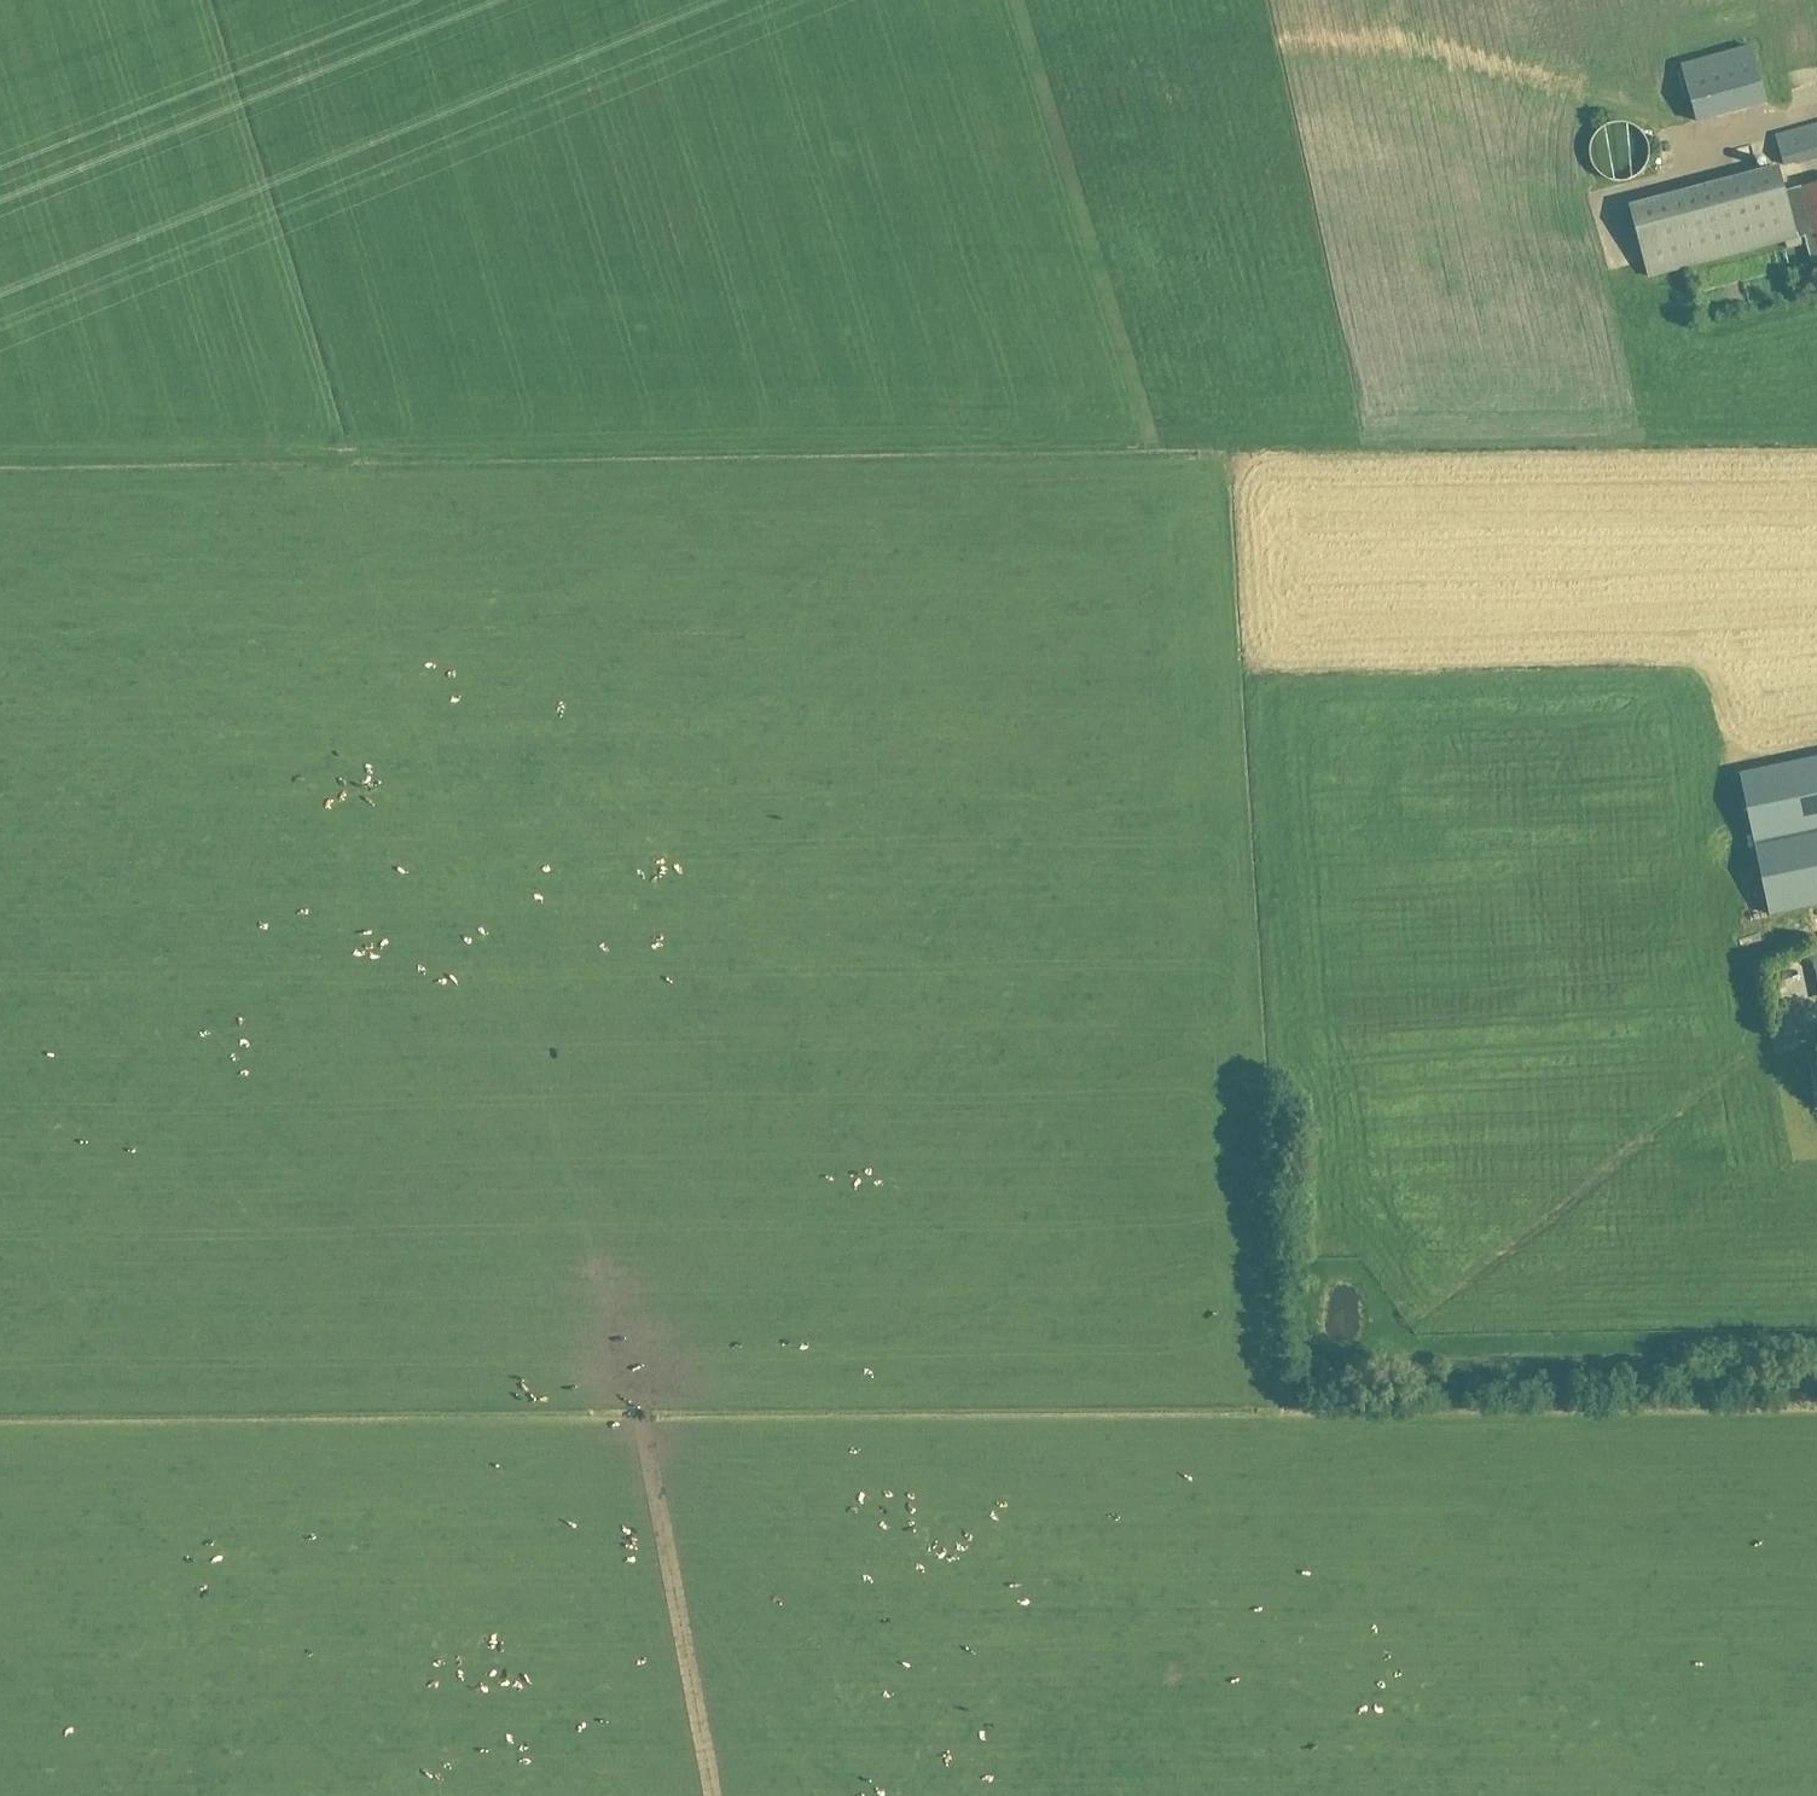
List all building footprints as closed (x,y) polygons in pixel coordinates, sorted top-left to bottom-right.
[(1765,103),(1749,45),(1678,65),(1694,123),(1765,103)] [(1774,133),(1783,167),(1816,158),(1816,122),(1774,133)] [(1784,190),(1778,165),(1628,204),(1646,277),(1784,241),(1787,250),(1802,245),(1800,239),(1804,238),(1811,263),(1816,261),(1816,182),(1784,190)] [(1769,914),(1816,904),(1816,758),(1739,774),(1769,914)]
